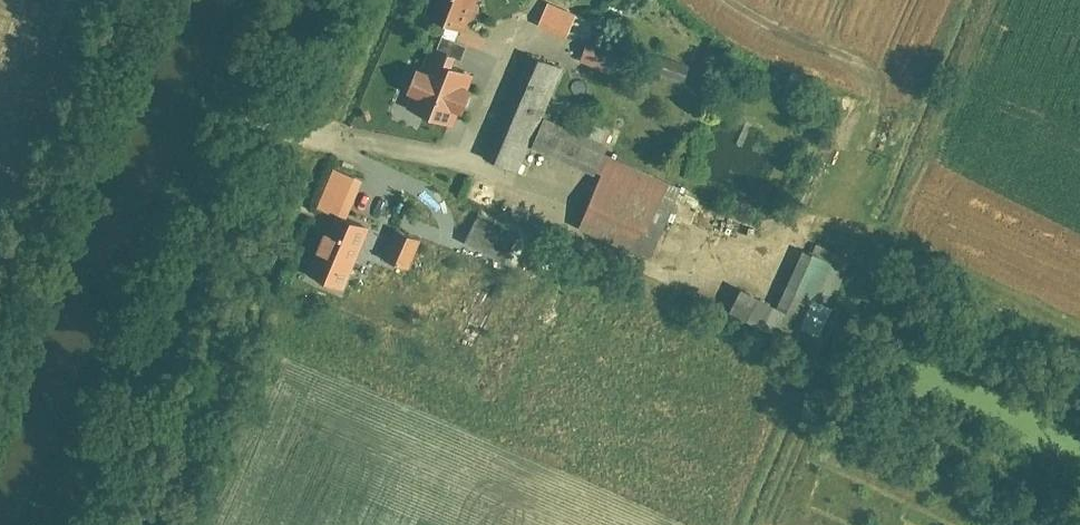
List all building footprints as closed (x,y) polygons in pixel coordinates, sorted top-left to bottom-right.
[(432,12),(475,28),(486,0),(436,0),(432,12)] [(556,24),(561,4),(546,0),(543,0),(538,19),(556,24)] [(616,73),(624,51),(591,38),(582,60),(616,73)] [(466,53),(438,42),(414,104),(461,123),(467,109),(474,112),(484,85),(477,83),(483,69),(463,62),(466,53)] [(571,66),(535,50),(490,154),(525,170),(571,66)] [(615,141),(552,115),(539,145),(602,171),(615,141)] [(689,184),(617,154),(587,228),(660,257),(689,184)] [(377,225),(341,210),(317,271),(353,286),(377,225)] [(528,230),(486,211),(473,238),(515,258),(528,230)] [(429,238),(402,226),(390,254),(417,266),(429,238)] [(852,258),(817,242),(813,250),(803,245),(779,299),(742,282),(726,318),(775,340),(785,319),(818,333),(852,258)]
